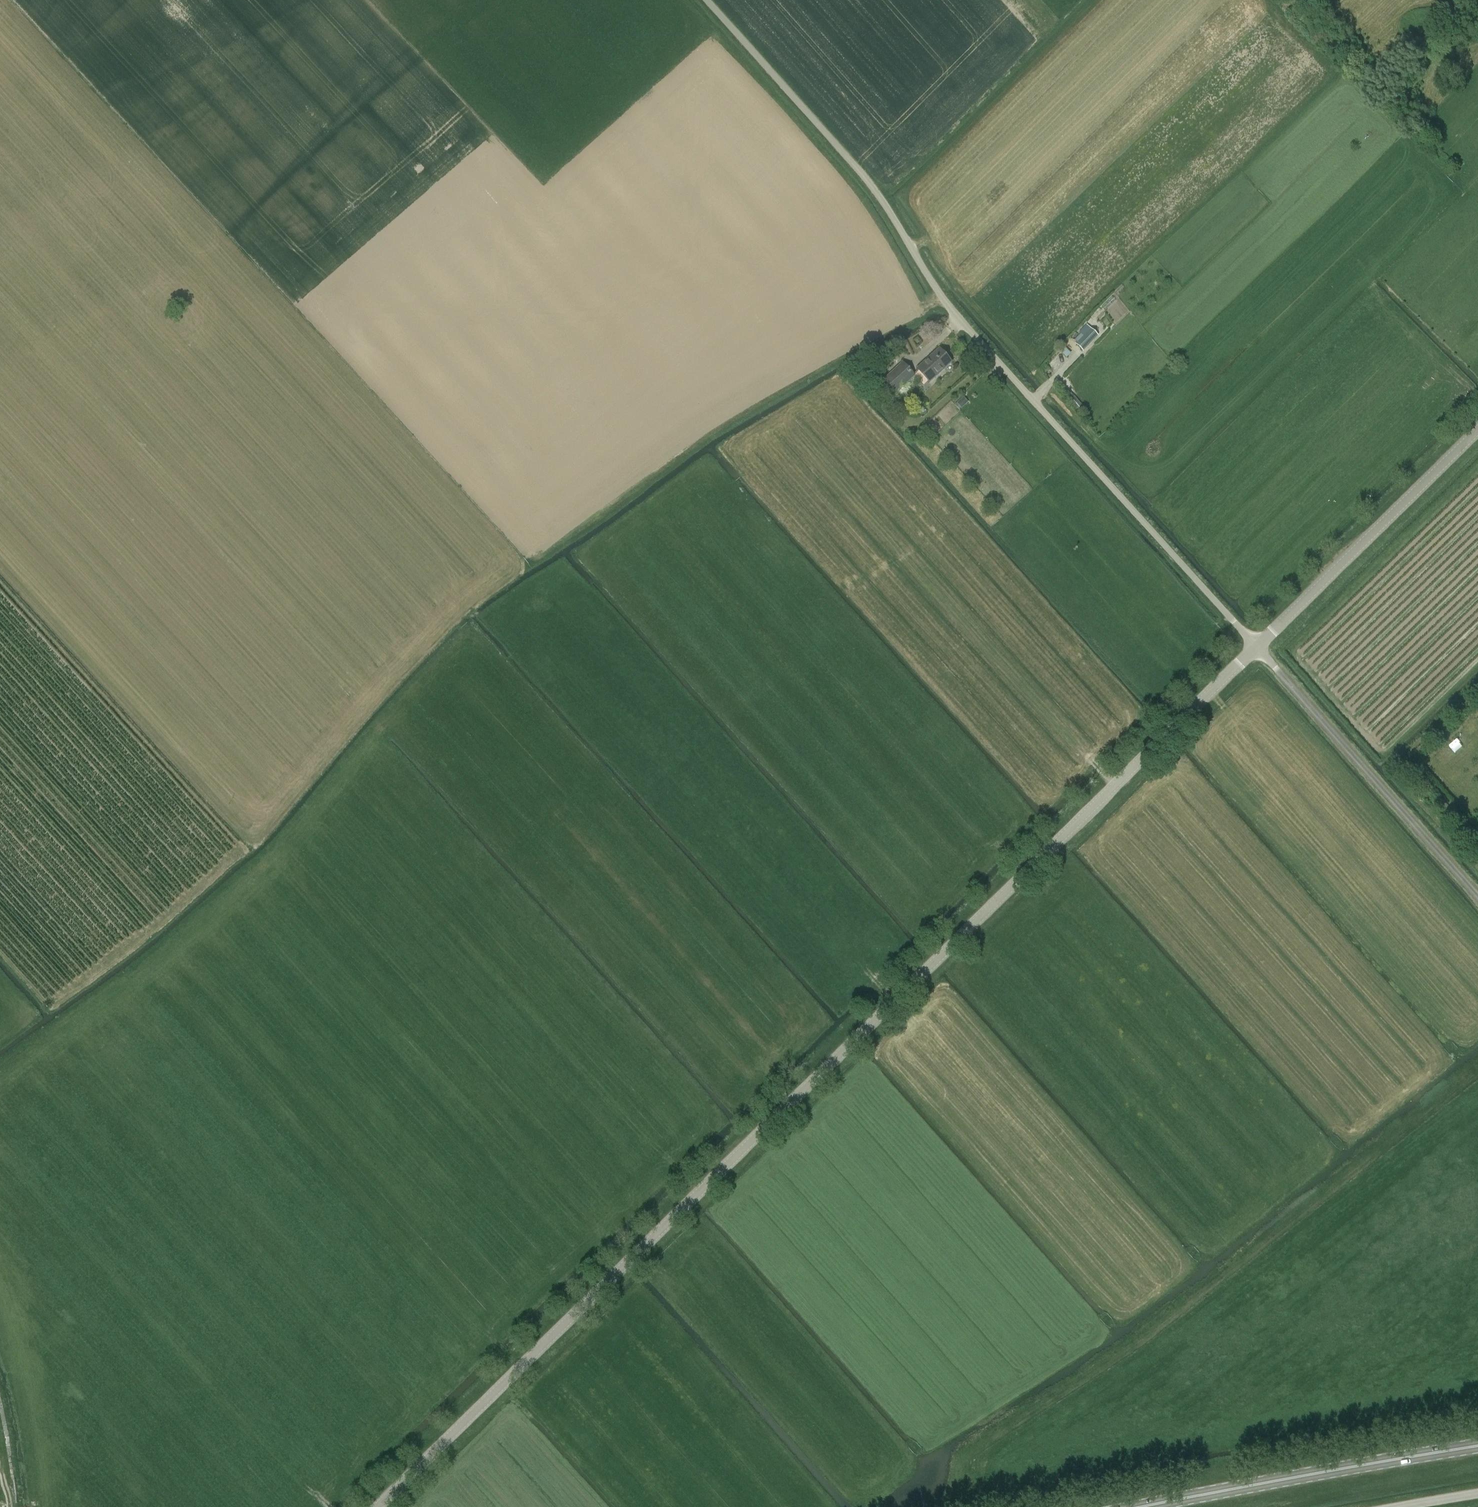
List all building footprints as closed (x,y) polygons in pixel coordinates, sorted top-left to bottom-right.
[(1084,352),(1098,336),(1090,329),(1076,345),(1084,352)] [(929,382),(951,362),(939,349),(917,369),(929,382)] [(903,361),(879,383),(892,397),(915,375),(903,361)] [(1063,395),(1078,412),(1083,408),(1069,391),(1063,395)] [(962,407),(967,401),(963,397),(957,403),(962,407)] [(1473,803),(1477,797),(1477,794),(1471,788),(1465,796),(1473,803)]
